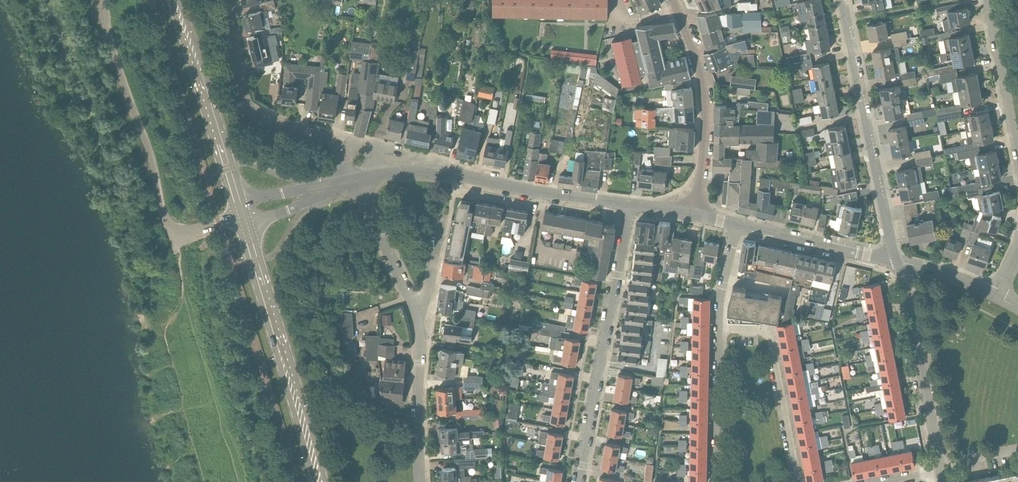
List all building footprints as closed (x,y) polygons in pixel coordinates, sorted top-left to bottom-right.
[(271,29),(268,17),(269,17),(268,11),(276,9),(274,0),(268,1),(260,3),(262,12),(261,12),(244,16),(247,30),(254,29),(254,30),(271,29)] [(494,14),(503,15),(508,15),(521,15),(528,15),(564,16),(583,16),(591,16),(598,16),(608,16),(608,0),(494,0),(494,14)] [(639,2),(642,12),(657,6),(662,5),(660,0),(638,0),(639,2)] [(721,8),(719,1),(724,0),(697,0),(702,10),(721,8)] [(823,11),(821,0),(813,0),(797,3),(800,16),(823,11)] [(945,33),(952,31),(956,30),(955,25),(970,22),(967,8),(962,9),(961,3),(936,8),(938,14),(947,13),(948,20),(943,21),(945,33)] [(808,27),(825,23),(823,11),(800,16),(802,28),(808,27)] [(728,32),(762,32),(761,12),(742,13),(727,13),(727,27),(728,27),(728,32)] [(703,33),(721,27),(722,27),(718,13),(698,15),(703,33)] [(871,40),(889,36),(886,22),(868,25),(871,40)] [(631,36),(619,39),(612,41),(623,85),(642,81),(640,75),(647,73),(651,88),(666,85),(681,81),(690,78),(691,78),(691,77),(690,73),(689,68),(687,60),(686,57),(678,59),(665,62),(660,40),(659,37),(666,36),(678,34),(677,30),(674,23),(659,25),(655,25),(641,27),(636,27),(639,39),(633,41),(631,36)] [(811,39),(828,36),(825,23),(808,27),(811,39)] [(741,54),(750,54),(746,42),(746,39),(728,44),(726,44),(725,39),(721,27),(703,33),(708,52),(726,46),(728,52),(740,50),(741,54)] [(262,62),(273,59),(268,37),(271,36),(271,35),(283,34),(282,28),(271,29),(254,30),(256,36),(249,38),(254,59),(260,57),(262,62)] [(783,43),(791,41),(789,30),(781,32),(783,43)] [(892,42),(907,39),(908,39),(907,31),(891,34),(892,42)] [(946,53),(971,48),(969,34),(953,37),(952,31),(945,33),(921,37),(922,44),(929,43),(928,39),(940,36),(941,41),(944,40),(946,53)] [(811,39),(813,52),(830,49),(828,36),(811,39)] [(894,48),(908,45),(907,39),(892,42),(894,48)] [(351,58),(363,60),(370,60),(372,46),(372,43),(353,41),(351,58)] [(361,107),(372,111),(373,111),(375,98),(395,102),(398,84),(399,77),(378,73),(380,62),(378,62),(379,53),(400,56),(401,45),(380,43),(379,47),(372,46),(370,60),(363,60),(361,73),(360,82),(357,106),(361,107)] [(735,62),(738,61),(741,54),(740,50),(728,52),(726,46),(708,52),(704,53),(711,71),(718,68),(726,65),(727,69),(737,66),(735,62)] [(876,66),(894,62),(891,48),(873,52),(876,66)] [(952,59),(953,65),(953,66),(956,65),(974,62),(971,48),(946,53),(947,60),(952,59)] [(551,60),(562,62),(563,51),(552,50),(551,60)] [(563,51),(562,62),(574,63),(575,53),(563,51)] [(597,55),(575,53),(574,63),(596,65),(597,55)] [(786,58),(787,64),(811,59),(810,53),(799,55),(786,58)] [(414,87),(415,87),(419,57),(411,56),(408,79),(411,79),(410,86),(414,87)] [(811,59),(787,64),(789,71),(800,69),(800,71),(812,68),(814,79),(831,75),(829,63),(812,66),(811,59)] [(879,78),(896,75),(894,62),(876,66),(879,78)] [(307,108),(317,109),(318,109),(321,73),(322,69),(322,66),(286,63),(284,85),(285,85),(284,96),(279,95),(279,102),(296,103),(298,87),(294,86),(295,76),(310,78),(307,108)] [(956,65),(953,66),(953,65),(928,70),(930,76),(939,74),(957,71),(956,65)] [(902,80),(916,77),(915,71),(901,74),(902,80)] [(958,91),(979,87),(976,74),(958,77),(957,71),(939,74),(941,83),(952,81),(954,92),(958,91)] [(343,100),(347,75),(340,74),(337,95),(329,94),(328,101),(323,100),(320,117),(335,120),(336,111),(335,111),(337,99),(343,100)] [(731,86),(756,89),(757,78),(732,75),(731,86)] [(817,92),(834,88),(831,75),(814,79),(817,92)] [(903,86),(917,83),(916,77),(902,80),(903,86)] [(355,122),(357,106),(360,82),(352,81),(351,87),(350,87),(346,121),(355,122)] [(693,105),(692,88),(682,88),(681,81),(666,85),(666,90),(672,90),(673,106),(693,105)] [(479,84),(477,96),(484,98),(487,86),(479,84)] [(884,104),(902,101),(903,101),(900,86),(881,90),(884,104)] [(958,91),(961,105),(982,101),(979,87),(958,91)] [(794,96),(803,95),(802,88),(793,90),(794,96)] [(820,105),(836,101),(834,88),(817,92),(820,105)] [(795,103),(804,101),(803,95),(794,96),(795,103)] [(429,145),(432,133),(427,132),(428,127),(429,127),(430,121),(413,118),(415,110),(417,111),(419,99),(412,97),(411,104),(410,111),(408,122),(407,138),(406,140),(429,145)] [(457,154),(466,156),(474,122),(472,121),(473,114),(476,104),(464,100),(463,105),(460,104),(457,113),(460,114),(459,118),(469,120),(467,127),(464,126),(457,154)] [(740,115),(743,116),(744,108),(758,110),(768,111),(768,103),(748,101),(748,104),(737,103),(736,107),(726,107),(727,105),(715,105),(714,123),(715,123),(725,123),(726,118),(739,119),(740,115)] [(821,113),(822,118),(839,114),(836,101),(820,105),(814,106),(816,114),(821,113)] [(887,118),(905,115),(902,101),(884,104),(887,118)] [(437,117),(438,117),(438,104),(429,104),(429,117),(437,117)] [(937,116),(960,111),(961,111),(960,104),(935,109),(937,116)] [(676,121),(693,120),(694,120),(693,105),(673,106),(670,107),(671,114),(675,114),(676,121)] [(354,133),(365,136),(372,111),(361,107),(354,133)] [(487,122),(495,124),(498,109),(491,108),(487,122)] [(637,126),(656,127),(657,109),(643,108),(642,119),(638,119),(637,126)] [(758,110),(757,124),(774,124),(775,112),(768,111),(758,110)] [(908,120),(924,117),(922,111),(907,114),(908,120)] [(938,122),(962,118),(960,111),(937,116),(938,122)] [(603,141),(608,142),(613,113),(608,112),(603,141)] [(971,130),(991,126),(988,112),(963,117),(965,124),(970,123),(971,130)] [(474,122),(466,156),(474,159),(483,124),(480,123),(482,116),(479,115),(473,114),(472,121),(474,122)] [(505,114),(504,124),(512,125),(514,115),(505,114)] [(799,125),(812,123),(811,116),(798,118),(799,125)] [(437,117),(437,130),(434,148),(440,149),(451,152),(454,133),(446,132),(446,117),(438,117),(437,117)] [(909,126),(925,123),(924,117),(908,120),(909,126)] [(401,137),(407,138),(408,122),(390,118),(386,135),(401,139),(401,137)] [(715,123),(715,134),(714,156),(714,157),(713,170),(730,170),(741,171),(742,158),(732,157),(725,157),(725,145),(739,145),(739,143),(757,143),(757,150),(747,149),(746,158),(777,160),(777,141),(774,141),(774,124),(757,124),(748,124),(739,124),(739,119),(726,118),(725,123),(715,123)] [(831,142),(848,139),(846,125),(829,129),(831,142)] [(960,139),(961,146),(966,145),(974,143),(993,139),(991,126),(971,130),(972,136),(967,137),(967,138),(960,139)] [(892,144),(909,141),(906,127),(889,130),(892,144)] [(676,148),(693,149),(694,149),(695,129),(678,128),(676,148)] [(802,138),(815,135),(814,128),(801,131),(802,138)] [(495,163),(506,165),(513,130),(508,129),(506,138),(500,137),(495,163)] [(534,180),(537,161),(539,152),(542,133),(531,131),(528,147),(529,147),(524,177),(534,180)] [(483,161),(495,163),(500,137),(499,137),(499,139),(489,137),(488,144),(486,143),(483,161)] [(550,151),(557,152),(559,140),(552,139),(550,151)] [(834,155),(851,152),(848,139),(831,142),(826,143),(829,156),(834,155)] [(557,152),(564,154),(566,142),(559,140),(557,152)] [(894,157),(912,154),(909,141),(892,144),(894,157)] [(967,151),(966,145),(961,146),(943,149),(944,155),(957,153),(967,151)] [(656,156),(670,156),(670,148),(655,146),(654,156),(656,156)] [(995,151),(980,154),(979,148),(974,149),(967,151),(957,153),(959,159),(975,156),(976,155),(979,169),(998,165),(995,151)] [(916,160),(932,157),(930,150),(914,153),(916,160)] [(585,151),(584,158),(604,159),(606,152),(585,151)] [(535,180),(547,182),(551,163),(547,163),(548,154),(539,152),(537,161),(538,161),(535,180)] [(807,160),(815,158),(814,152),(805,153),(807,160)] [(836,168),(853,165),(851,152),(834,155),(836,168)] [(655,164),(671,166),(672,156),(670,156),(656,156),(655,164)] [(920,166),(933,164),(932,157),(916,160),(917,167),(920,166)] [(584,160),(584,166),(601,167),(601,169),(611,170),(612,159),(604,159),(584,158),(584,160)] [(756,213),(757,202),(749,200),(752,166),(768,167),(768,168),(785,169),(785,160),(777,160),(746,158),(742,158),(741,171),(740,183),(739,207),(738,209),(756,213)] [(808,166),(812,165),(817,165),(815,158),(807,160),(808,166)] [(572,187),(582,189),(583,170),(584,166),(584,160),(575,159),(573,177),(572,187)] [(857,186),(856,177),(853,165),(836,168),(840,189),(857,186)] [(982,182),(1001,179),(998,165),(979,169),(980,175),(975,176),(977,183),(982,182)] [(900,186),(923,182),(920,166),(917,167),(913,168),(897,171),(900,186)] [(637,186),(652,188),(654,170),(639,168),(637,186)] [(601,172),(588,171),(583,170),(582,189),(598,191),(601,172)] [(654,170),(652,188),(665,190),(665,185),(669,185),(670,178),(666,178),(667,172),(654,170)] [(727,205),(739,207),(740,183),(741,171),(730,170),(729,182),(724,182),(722,203),(727,204),(727,205)] [(558,185),(572,187),(573,177),(560,175),(558,185)] [(777,191),(790,193),(791,182),(774,180),(774,179),(760,178),(759,188),(758,188),(757,202),(756,213),(772,217),(775,203),(769,202),(770,191),(769,191),(770,183),(773,183),(772,187),(778,188),(777,191)] [(808,184),(800,183),(791,182),(790,193),(800,194),(801,191),(809,192),(810,184),(808,184)] [(903,200),(920,196),(923,196),(923,193),(926,193),(924,182),(923,182),(900,186),(903,200)] [(967,191),(976,190),(974,183),(951,188),(952,194),(967,191)] [(821,186),(810,184),(809,192),(820,194),(821,186)] [(983,211),(999,208),(1003,208),(1000,191),(993,193),(992,186),(976,190),(967,191),(967,193),(968,198),(977,196),(979,203),(980,212),(983,211)] [(824,193),(837,196),(838,189),(825,187),(824,193)] [(924,202),(940,198),(938,190),(926,193),(923,193),(923,196),(924,202)] [(849,201),(850,207),(840,204),(838,217),(859,222),(862,209),(856,208),(858,203),(857,199),(858,199),(857,192),(845,195),(846,201),(849,201)] [(458,205),(457,207),(457,209),(456,211),(455,218),(452,217),(445,255),(460,258),(467,221),(471,222),(471,219),(474,220),(477,205),(460,202),(461,202),(460,201),(459,203),(458,204),(458,205)] [(789,218),(802,222),(806,205),(792,202),(789,218)] [(477,233),(484,234),(491,205),(478,203),(477,205),(474,220),(479,221),(477,233)] [(932,219),(912,223),(911,217),(919,215),(916,203),(904,206),(907,224),(911,243),(936,238),(932,219)] [(491,205),(485,235),(490,235),(492,223),(500,225),(504,207),(491,205)] [(818,209),(806,205),(802,222),(814,225),(818,209)] [(513,231),(525,233),(528,212),(508,208),(505,222),(503,236),(512,238),(513,231)] [(975,220),(973,225),(971,230),(972,231),(980,233),(990,236),(992,230),(996,232),(1001,217),(999,216),(1000,212),(999,208),(983,211),(979,221),(975,220)] [(542,229),(553,231),(556,214),(545,212),(542,229)] [(818,226),(825,227),(827,215),(821,213),(818,226)] [(553,231),(564,233),(567,216),(556,214),(553,231)] [(564,233),(574,235),(578,218),(567,216),(564,233)] [(835,229),(839,230),(839,231),(856,235),(859,222),(838,217),(835,229)] [(585,237),(585,236),(588,220),(578,218),(574,235),(585,237)] [(595,243),(612,246),(615,230),(616,225),(613,224),(607,223),(606,226),(603,226),(604,222),(589,219),(588,220),(585,236),(589,236),(588,242),(595,243)] [(635,240),(644,241),(646,223),(637,222),(635,240)] [(655,253),(665,255),(666,250),(667,250),(669,236),(671,223),(660,222),(659,235),(657,234),(656,242),(655,253)] [(656,242),(657,234),(658,226),(656,226),(656,225),(646,223),(644,241),(656,242)] [(961,242),(967,244),(972,231),(971,230),(963,228),(958,240),(948,237),(943,252),(956,257),(961,242)] [(972,231),(967,244),(973,246),(968,261),(985,267),(990,250),(976,245),(980,233),(972,231)] [(664,271),(669,272),(679,273),(683,238),(669,236),(667,250),(666,250),(665,255),(664,271)] [(695,265),(689,264),(693,240),(683,238),(679,273),(688,274),(688,276),(693,277),(695,265)] [(637,251),(655,253),(656,242),(644,241),(635,240),(635,241),(638,241),(637,251)] [(701,279),(705,259),(716,261),(718,253),(719,244),(705,242),(704,248),(698,247),(695,265),(693,277),(701,279)] [(756,244),(743,242),(739,269),(737,279),(744,280),(745,276),(754,278),(756,269),(757,261),(757,256),(754,255),(756,244)] [(593,254),(610,257),(612,246),(595,243),(593,254)] [(781,249),(760,245),(757,261),(756,269),(763,271),(769,273),(775,274),(776,269),(777,266),(781,249)] [(799,254),(781,249),(777,266),(776,269),(775,274),(781,276),(787,277),(793,278),(794,273),(799,254)] [(636,261),(653,263),(655,253),(637,251),(636,261)] [(591,264),(608,267),(610,257),(593,254),(591,264)] [(819,258),(799,254),(794,273),(793,278),(791,289),(788,301),(786,310),(783,321),(792,319),(794,311),(792,311),(796,296),(798,297),(800,288),(811,290),(813,279),(814,278),(819,258)] [(509,271),(528,274),(530,262),(511,258),(509,271)] [(831,288),(832,282),(836,263),(837,263),(819,258),(814,278),(813,279),(811,290),(809,299),(826,303),(829,287),(831,288)] [(442,273),(464,276),(465,270),(468,270),(468,272),(467,277),(473,278),(483,280),(483,279),(490,281),(492,268),(484,267),(479,266),(465,263),(465,264),(444,260),(442,273)] [(634,271),(652,273),(653,263),(636,261),(634,271)] [(589,275),(598,277),(606,278),(608,267),(591,264),(589,275)] [(756,272),(754,278),(754,280),(760,281),(763,271),(756,269),(756,272)] [(630,282),(649,283),(651,284),(652,273),(634,271),(629,271),(628,282),(630,282)] [(763,271),(760,281),(766,283),(769,273),(763,271)] [(775,274),(769,273),(766,283),(773,284),(775,274)] [(775,274),(773,284),(779,286),(781,276),(775,274)] [(785,287),(787,277),(781,276),(779,286),(785,287)] [(785,287),(791,289),(793,278),(787,277),(785,287)] [(580,292),(595,294),(597,282),(585,280),(575,278),(574,284),(581,285),(580,292)] [(492,291),(499,292),(500,286),(495,286),(495,284),(482,282),(481,289),(492,291)] [(629,291),(647,293),(649,283),(630,282),(629,291)] [(862,300),(882,296),(879,283),(864,286),(865,286),(860,287),(853,289),(854,294),(860,293),(861,300),(862,300)] [(439,297),(456,300),(462,301),(464,292),(456,291),(457,287),(441,285),(439,297)] [(466,294),(491,298),(492,291),(481,289),(468,286),(466,294)] [(690,294),(703,295),(703,287),(691,286),(690,294)] [(778,322),(780,310),(782,299),(782,296),(769,294),(768,298),(745,294),(746,289),(733,286),(730,300),(728,307),(728,322),(766,323),(766,320),(777,322),(776,322),(778,322)] [(628,302),(649,304),(650,293),(647,293),(629,291),(629,294),(625,293),(624,299),(629,300),(628,302)] [(578,304),(593,306),(595,294),(580,292),(578,304)] [(869,311),(884,308),(882,296),(862,300),(863,306),(856,308),(857,313),(864,312),(869,311)] [(437,308),(454,311),(456,300),(439,297),(437,308)] [(694,310),(709,310),(709,298),(694,298),(689,298),(689,306),(689,310),(694,310)] [(627,312),(645,314),(647,314),(649,304),(628,302),(628,304),(623,303),(623,309),(627,309),(627,312)] [(576,316),(590,319),(593,306),(578,304),(576,316)] [(459,316),(476,319),(477,311),(461,308),(459,316)] [(821,319),(829,321),(832,310),(824,308),(821,319)] [(884,308),(869,311),(870,316),(871,322),(886,319),(884,308)] [(694,310),(694,317),(694,323),(709,323),(709,310),(694,310)] [(635,323),(641,324),(644,324),(645,314),(627,312),(626,321),(635,323)] [(342,336),(354,336),(353,314),(341,313),(342,336)] [(383,324),(392,323),(392,313),(383,313),(383,324)] [(568,315),(566,326),(566,327),(573,328),(573,329),(588,331),(590,319),(576,316),(568,315)] [(472,342),(473,337),(462,335),(463,326),(474,328),(476,319),(459,316),(457,325),(445,323),(445,325),(443,327),(442,330),(444,332),(443,338),(472,342)] [(873,335),(889,332),(886,319),(871,322),(873,335)] [(640,335),(640,333),(641,324),(635,323),(626,321),(623,321),(622,333),(640,335)] [(542,322),(541,328),(557,331),(558,325),(542,322)] [(780,338),(795,335),(793,322),(778,325),(778,326),(780,338)] [(709,323),(694,323),(694,329),(694,335),(709,335),(709,323)] [(551,336),(558,337),(561,337),(562,332),(557,331),(541,328),(538,327),(537,333),(551,336)] [(889,332),(873,335),(876,347),(891,344),(889,332)] [(624,342),(641,344),(643,333),(640,333),(640,335),(622,333),(622,334),(618,333),(617,339),(624,340),(624,342)] [(693,347),(708,347),(709,335),(694,335),(693,347)] [(783,350),(797,347),(795,335),(780,338),(783,350)] [(379,360),(379,356),(379,344),(379,336),(367,336),(367,360),(379,360)] [(566,338),(561,337),(558,337),(551,336),(549,347),(556,348),(556,349),(563,350),(563,351),(578,353),(580,340),(566,338)] [(620,352),(638,354),(640,355),(641,344),(624,342),(624,344),(616,344),(616,349),(620,350),(620,352)] [(379,356),(393,357),(395,345),(379,344),(379,356)] [(876,347),(877,354),(878,358),(893,355),(891,344),(876,347)] [(785,361),(799,358),(800,358),(806,357),(805,351),(803,351),(802,346),(797,347),(783,350),(785,361)] [(708,347),(693,347),(693,360),(708,361),(708,347)] [(470,366),(473,366),(474,359),(464,358),(465,352),(442,349),(440,361),(462,364),(470,366)] [(475,355),(488,357),(489,351),(476,349),(475,355)] [(555,355),(554,361),(576,365),(578,353),(563,351),(562,356),(555,355)] [(618,362),(637,364),(638,354),(620,352),(618,362)] [(881,371),(896,368),(893,355),(878,358),(872,359),(866,361),(867,367),(875,365),(876,372),(881,371)] [(787,374),(802,371),(800,358),(799,358),(785,361),(787,374)] [(347,360),(348,370),(359,369),(358,359),(347,360)] [(384,378),(404,380),(406,361),(385,359),(384,378)] [(693,360),(693,366),(693,373),(708,373),(708,361),(693,360)] [(456,376),(460,376),(462,364),(440,361),(438,373),(456,375),(456,376)] [(871,386),(898,380),(896,368),(881,371),(882,378),(870,380),(871,386)] [(790,386),(804,383),(802,371),(787,374),(790,386)] [(557,384),(572,388),(574,375),(557,372),(552,372),(551,377),(558,379),(557,384)] [(708,373),(693,373),(693,385),(708,385),(708,373)] [(617,387),(631,389),(632,384),(639,386),(641,379),(619,375),(617,387)] [(658,385),(664,386),(665,378),(657,377),(652,376),(651,384),(658,385)] [(396,398),(402,399),(404,380),(384,378),(381,377),(380,381),(380,383),(373,385),(377,398),(384,396),(384,397),(383,403),(395,405),(396,398)] [(512,386),(519,388),(521,380),(513,378),(512,386)] [(898,380),(883,383),(886,395),(901,392),(898,380)] [(463,392),(467,392),(467,393),(473,393),(474,392),(475,392),(476,391),(476,388),(483,388),(483,383),(464,382),(464,387),(462,387),(438,389),(439,401),(463,399),(463,392)] [(792,398),(807,395),(811,394),(810,389),(809,382),(804,383),(790,386),(792,398)] [(542,395),(569,399),(572,388),(557,384),(557,385),(551,384),(550,390),(543,389),(542,395)] [(871,386),(866,387),(867,392),(879,390),(878,384),(871,386)] [(692,397),(707,398),(708,385),(693,385),(692,397)] [(614,399),(629,402),(636,403),(637,397),(630,396),(631,389),(617,387),(614,399)] [(888,407),(903,404),(901,392),(886,395),(888,407)] [(553,409),(567,412),(569,399),(542,395),(540,395),(539,398),(542,399),(541,400),(554,403),(553,409)] [(794,409),(809,406),(807,395),(792,398),(794,409)] [(692,409),(707,410),(707,398),(692,397),(692,409)] [(484,418),(484,417),(483,408),(464,410),(463,399),(439,401),(439,413),(456,411),(457,420),(484,418)] [(508,416),(515,417),(517,405),(510,403),(508,416)] [(888,407),(891,420),(906,417),(903,404),(888,407)] [(796,421),(811,418),(809,406),(794,409),(796,421)] [(550,421),(550,422),(565,424),(567,412),(553,409),(551,416),(544,414),(543,420),(550,421)] [(610,421),(625,424),(626,418),(633,419),(635,413),(627,412),(613,409),(610,421)] [(692,421),(707,421),(707,410),(692,409),(692,421)] [(842,416),(845,429),(851,428),(848,415),(842,416)] [(799,434),(814,431),(811,418),(796,421),(799,434)] [(506,427),(519,429),(520,422),(507,419),(506,427)] [(608,434),(623,436),(630,437),(631,432),(624,430),(625,424),(610,421),(608,434)] [(692,433),(707,433),(707,421),(692,421),(692,433)] [(443,440),(472,438),(485,437),(485,430),(471,431),(471,430),(459,431),(458,426),(441,428),(442,440),(443,440)] [(540,443),(561,447),(563,435),(541,431),(539,443),(540,443)] [(801,446),(816,443),(814,431),(799,434),(801,446)] [(691,446),(706,447),(707,433),(692,433),(691,446)] [(443,452),(474,450),(473,443),(472,438),(443,440),(443,452)] [(538,449),(536,455),(544,457),(558,459),(561,447),(540,443),(539,450),(538,449)] [(604,455),(619,458),(620,452),(627,453),(628,448),(606,443),(604,455)] [(804,459),(819,456),(816,443),(801,446),(804,459)] [(891,471),(888,455),(882,456),(881,451),(880,452),(879,444),(873,446),(879,473),(891,471)] [(691,458),(706,458),(706,447),(691,446),(691,458)] [(866,475),(879,473),(873,446),(868,447),(870,459),(864,460),(866,475)] [(476,458),(488,458),(487,448),(475,449),(476,458)] [(912,451),(905,452),(900,453),(902,468),(915,466),(912,451)] [(902,468),(900,453),(888,455),(891,471),(902,468)] [(602,468),(616,471),(624,472),(625,466),(617,465),(619,458),(604,455),(602,468)] [(821,468),(821,467),(819,456),(804,459),(806,471),(821,468)] [(691,470),(706,471),(706,458),(691,458),(691,470)] [(465,476),(465,468),(476,467),(475,459),(455,460),(456,468),(443,468),(444,481),(477,481),(478,481),(478,479),(472,479),(472,476),(465,476)] [(855,478),(866,475),(864,460),(852,463),(855,478)] [(645,481),(652,481),(654,464),(647,464),(647,468),(646,475),(645,481)] [(559,481),(561,481),(563,471),(540,467),(539,473),(547,474),(546,480),(559,481)] [(823,480),(821,468),(806,471),(808,481),(812,481),(823,480)] [(706,471),(691,470),(691,481),(706,481),(706,471)] [(1008,474),(1010,481),(1017,481),(1017,472),(1008,474)] [(1008,474),(998,476),(1000,481),(1010,481),(1008,474)]
